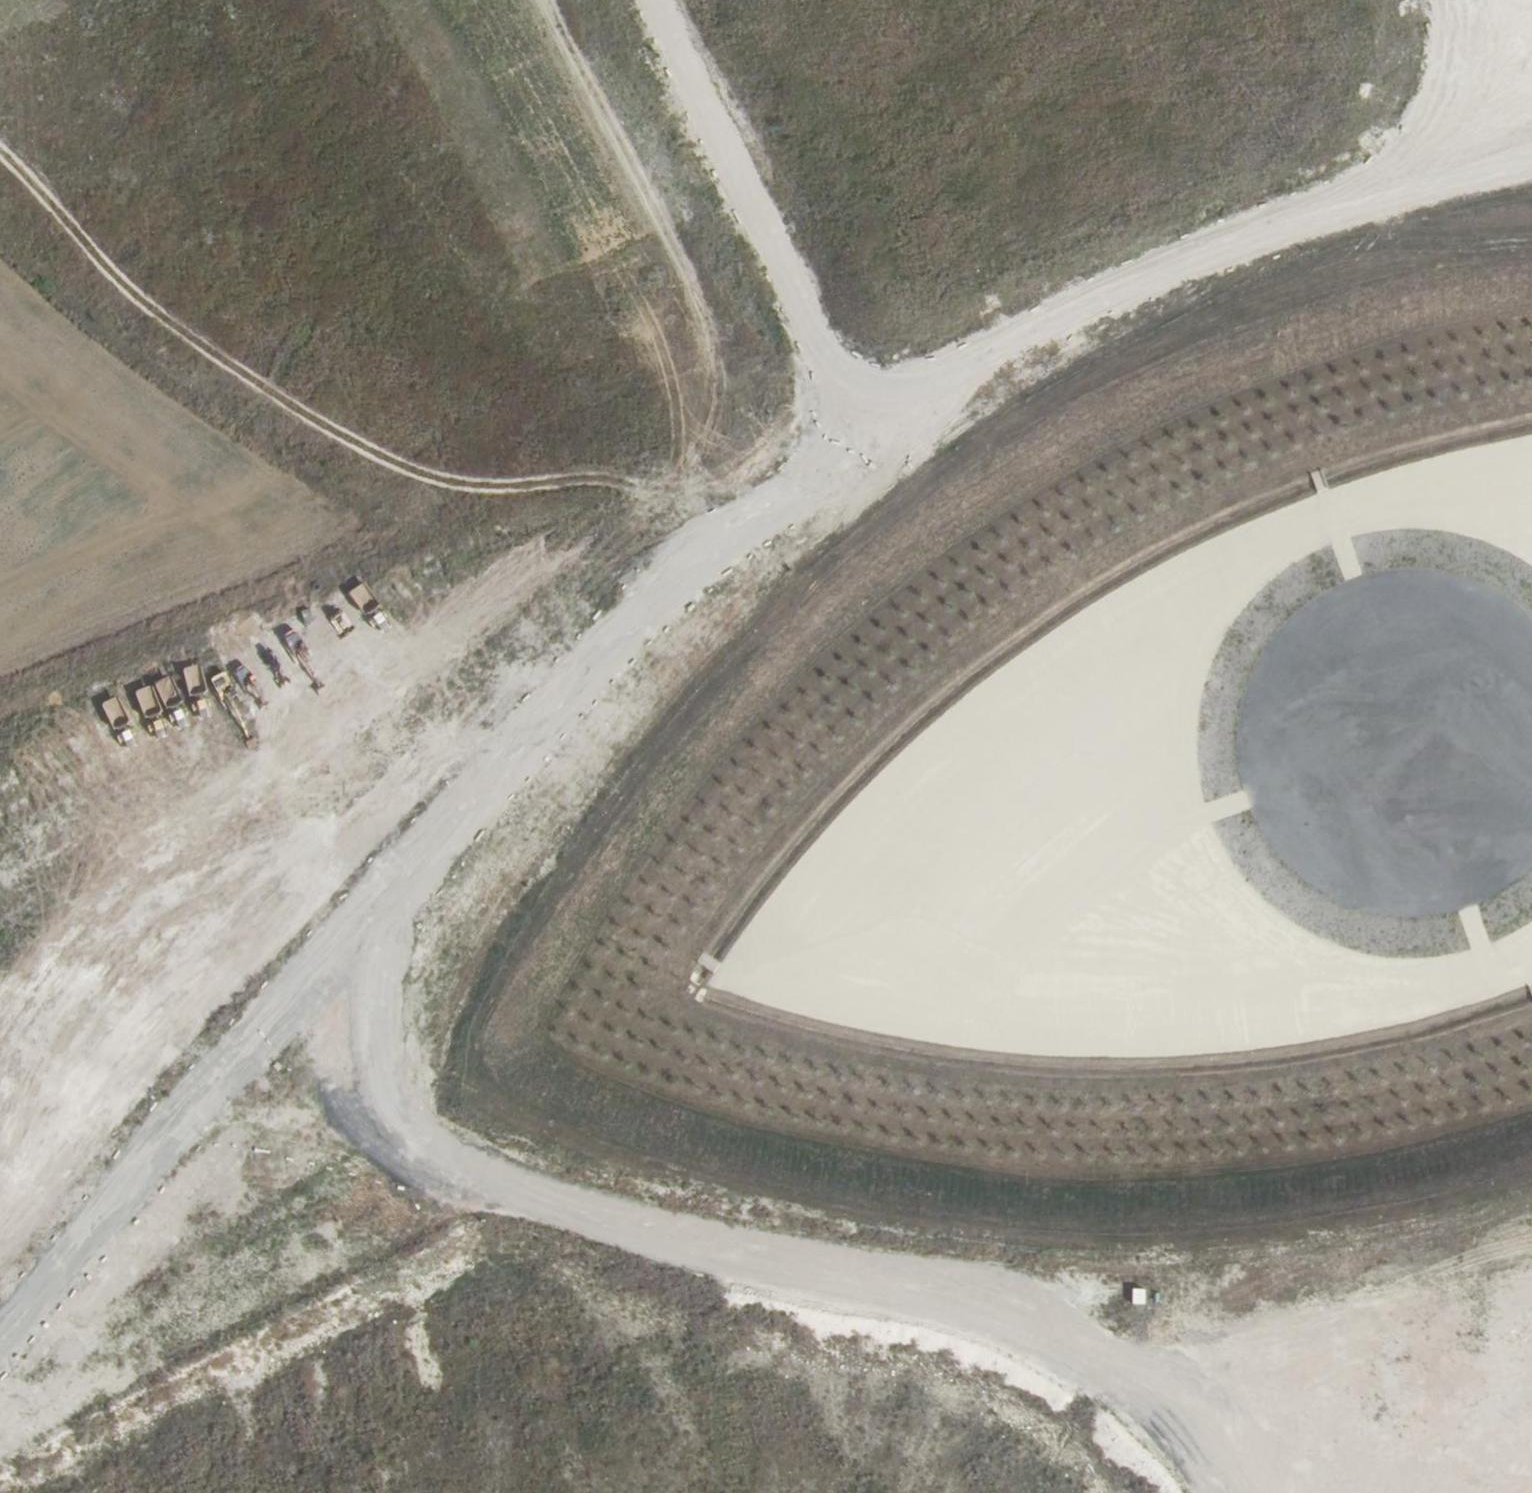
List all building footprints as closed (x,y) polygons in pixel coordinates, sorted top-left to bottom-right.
[(1161,638),(1143,641),(1146,668),(1164,666),(1161,638)] [(1178,943),(1206,945),(1206,934),(1178,932),(1178,943)] [(1488,1077),(1487,1052),(1475,1052),(1476,1077),(1488,1077)] [(1491,1082),(1473,1082),(1473,1109),(1491,1108),(1491,1082)]
